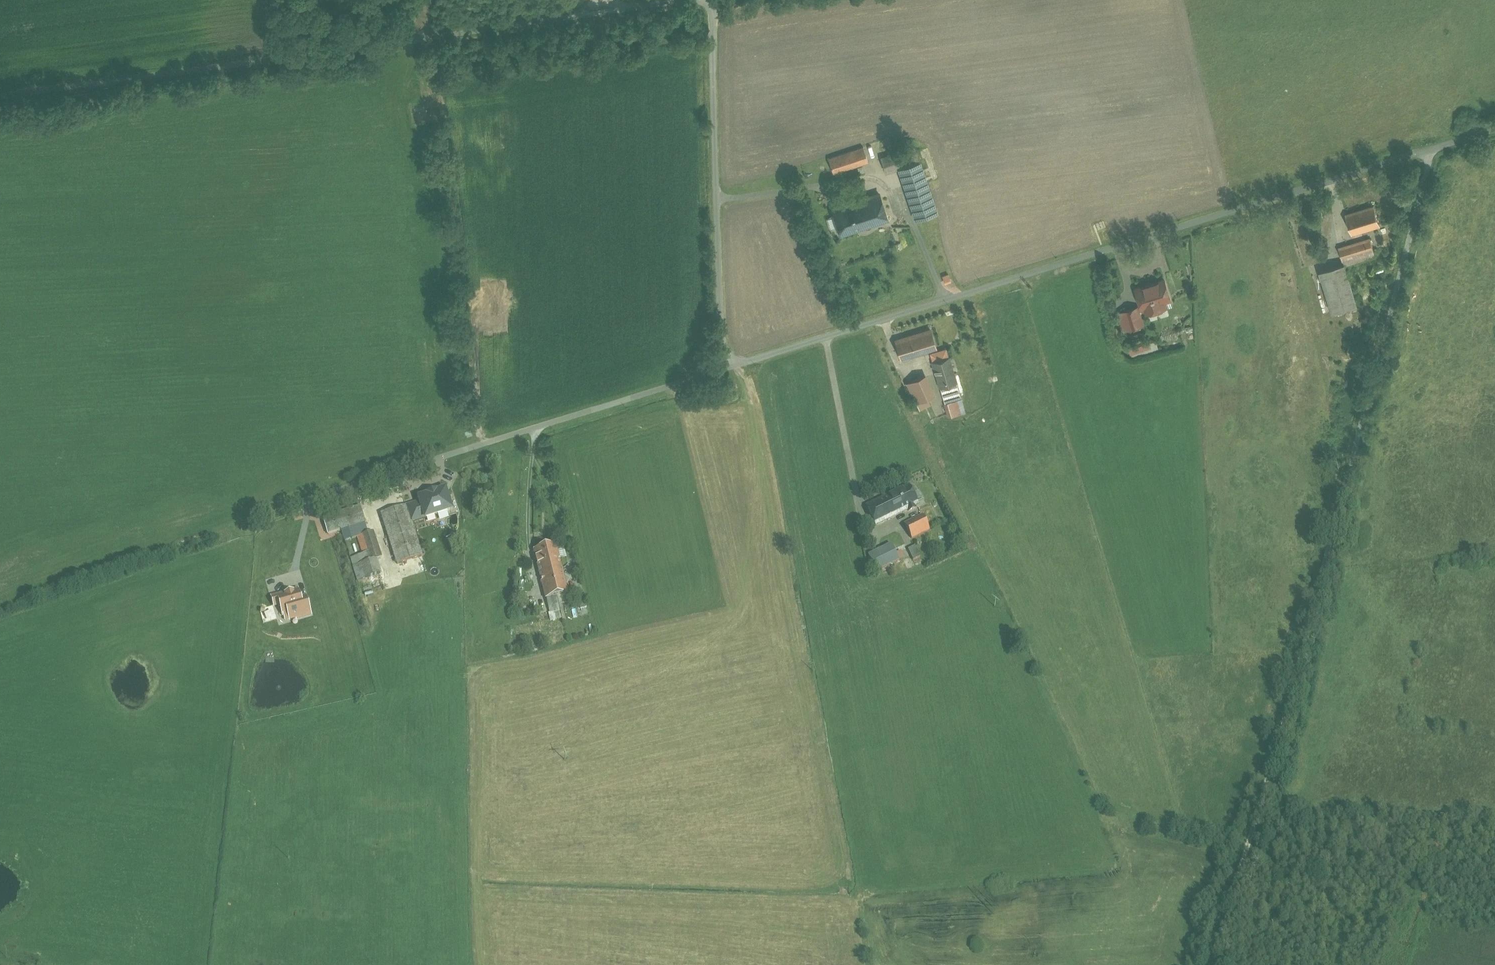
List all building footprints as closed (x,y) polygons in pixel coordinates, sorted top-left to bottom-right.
[(864,150),(826,161),(832,176),(869,166),(864,150)] [(896,154),(881,159),(885,174),(900,170),(896,154)] [(925,161),(900,170),(916,221),(941,213),(925,161)] [(880,193),(834,208),(842,233),(888,218),(880,193)] [(1380,225),(1374,205),(1346,214),(1352,234),(1380,225)] [(1334,251),(1340,268),(1375,258),(1369,240),(1334,251)] [(1340,268),(1316,275),(1327,312),(1351,305),(1340,268)] [(1137,288),(1143,308),(1146,307),(1148,312),(1167,306),(1165,301),(1171,299),(1165,280),(1137,288)] [(1138,306),(1117,313),(1122,330),(1143,324),(1138,306)] [(930,330),(895,340),(901,359),(936,348),(930,330)] [(949,357),(932,362),(948,415),(960,411),(956,398),(961,397),(949,357)] [(927,376),(908,384),(917,404),(936,396),(927,376)] [(909,487),(868,507),(877,525),(908,510),(909,511),(915,508),(914,506),(918,505),(914,497),(914,496),(916,493),(913,488),(910,488),(909,488),(909,487)] [(425,517),(426,518),(451,509),(445,490),(419,499),(422,507),(425,517)] [(406,505),(381,513),(397,564),(422,556),(411,522),(425,517),(422,507),(408,511),(406,505)] [(360,507),(322,519),(327,534),(365,522),(360,507)] [(924,518),(905,527),(910,540),(930,531),(924,518)] [(366,563),(355,567),(359,581),(381,574),(376,560),(382,558),(373,532),(367,534),(365,527),(355,531),(366,563)] [(555,545),(535,550),(547,599),(557,597),(567,594),(555,545)] [(893,546),(868,558),(875,574),(900,562),(893,546)] [(915,549),(908,552),(912,562),(919,559),(915,549)] [(582,590),(576,592),(580,609),(587,607),(582,590)] [(298,591),(274,597),(276,605),(280,604),(283,615),(289,613),(290,619),(310,614),(305,596),(299,597),(298,591)] [(562,617),(557,597),(547,599),(550,613),(549,613),(550,621),(562,617)]
